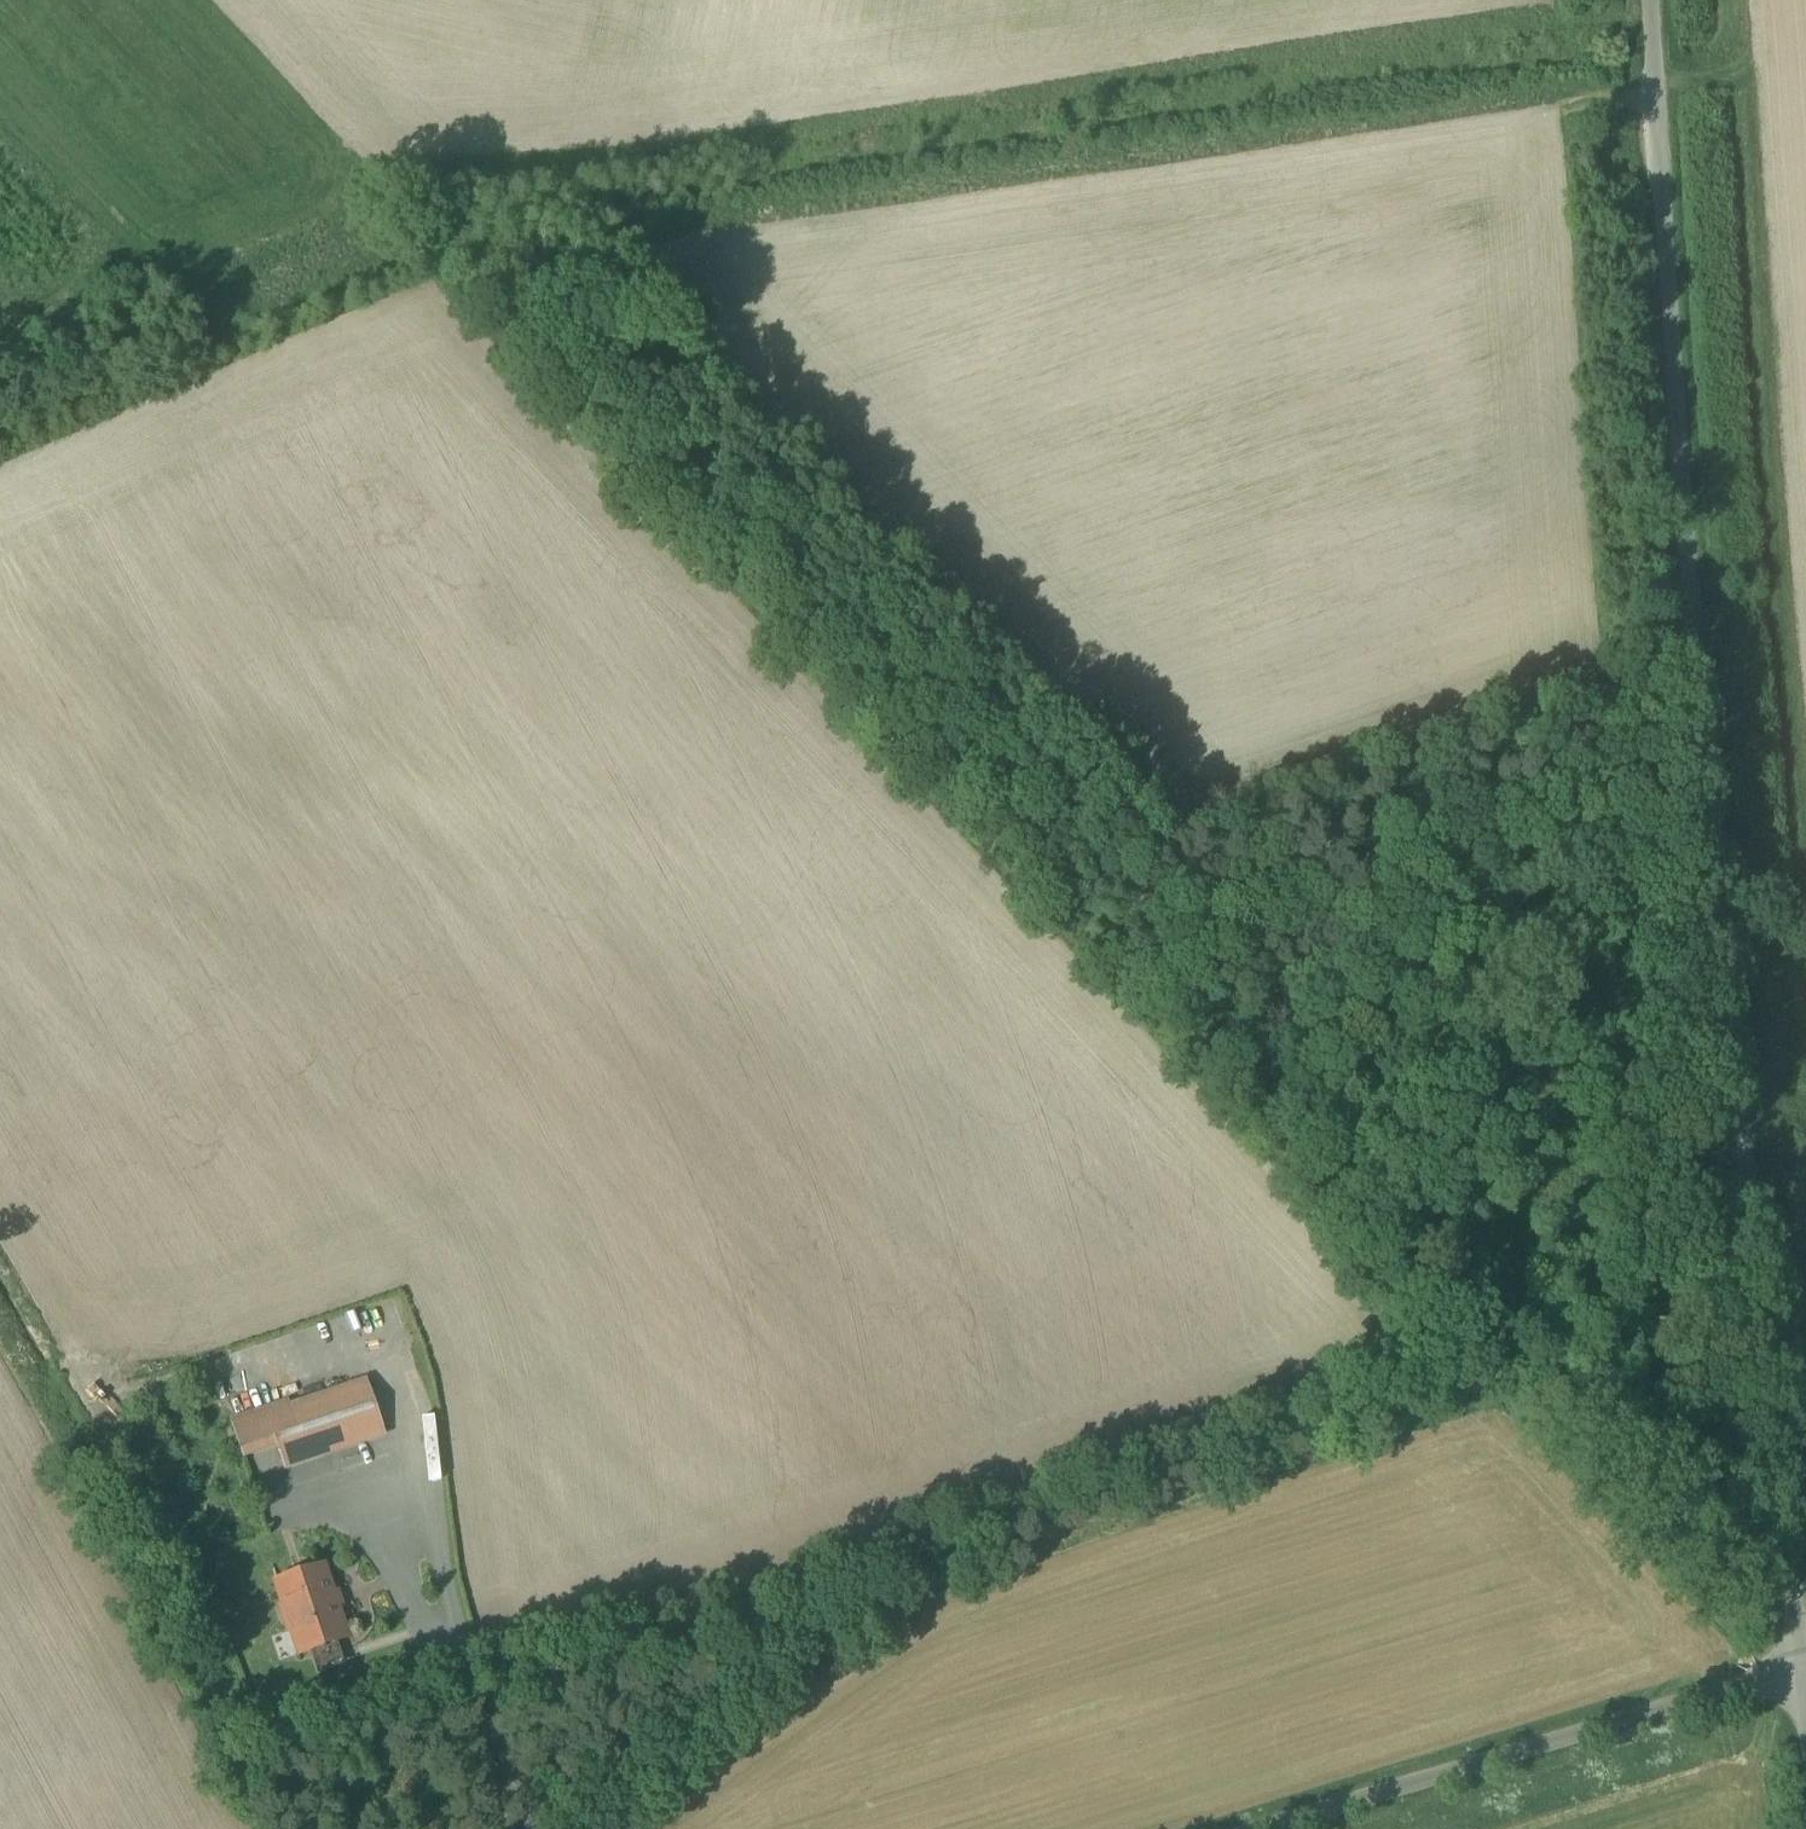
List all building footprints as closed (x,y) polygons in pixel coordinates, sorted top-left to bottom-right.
[(358,1362),(332,1371),(337,1385),(363,1376),(358,1362)] [(366,1383),(289,1409),(287,1404),(234,1422),(245,1456),(263,1450),(261,1444),(278,1439),(287,1467),(384,1435),(366,1383)] [(324,1567),(277,1583),(285,1607),(281,1608),(289,1633),(293,1632),(294,1635),(302,1632),(309,1652),(348,1639),(338,1609),(342,1607),(337,1592),(333,1594),(324,1567)]
